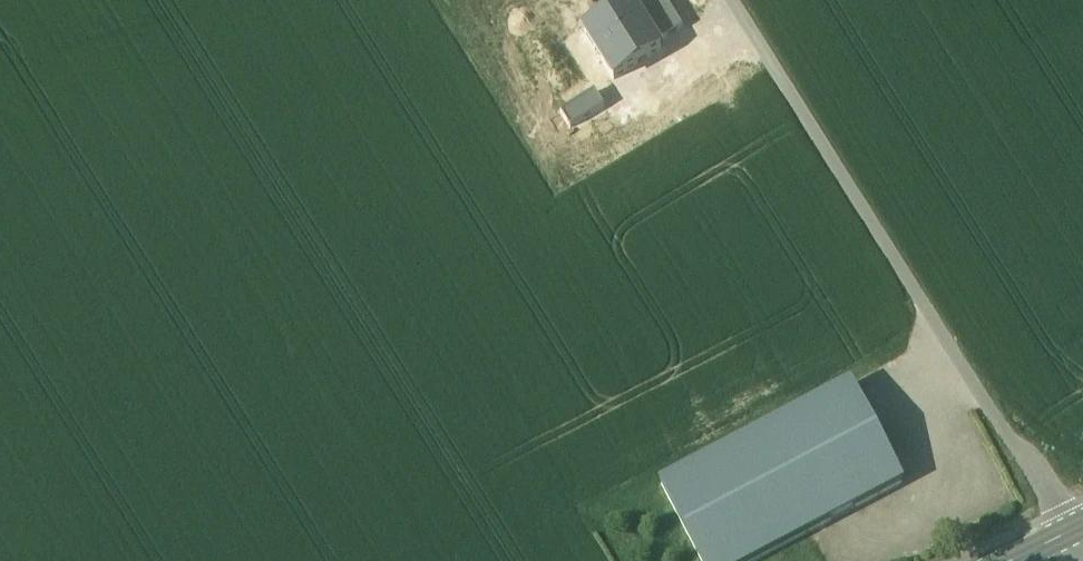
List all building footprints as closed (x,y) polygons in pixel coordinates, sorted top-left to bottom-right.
[(683,28),(665,0),(636,0),(632,3),(658,44),(683,28)] [(584,33),(614,80),(662,50),(658,44),(632,3),(584,33)] [(568,124),(571,128),(605,107),(595,92),(561,113),(568,124)] [(561,129),(568,124),(561,113),(554,118),(561,129)] [(851,388),(663,484),(702,560),(752,560),(901,485),(851,388)]
